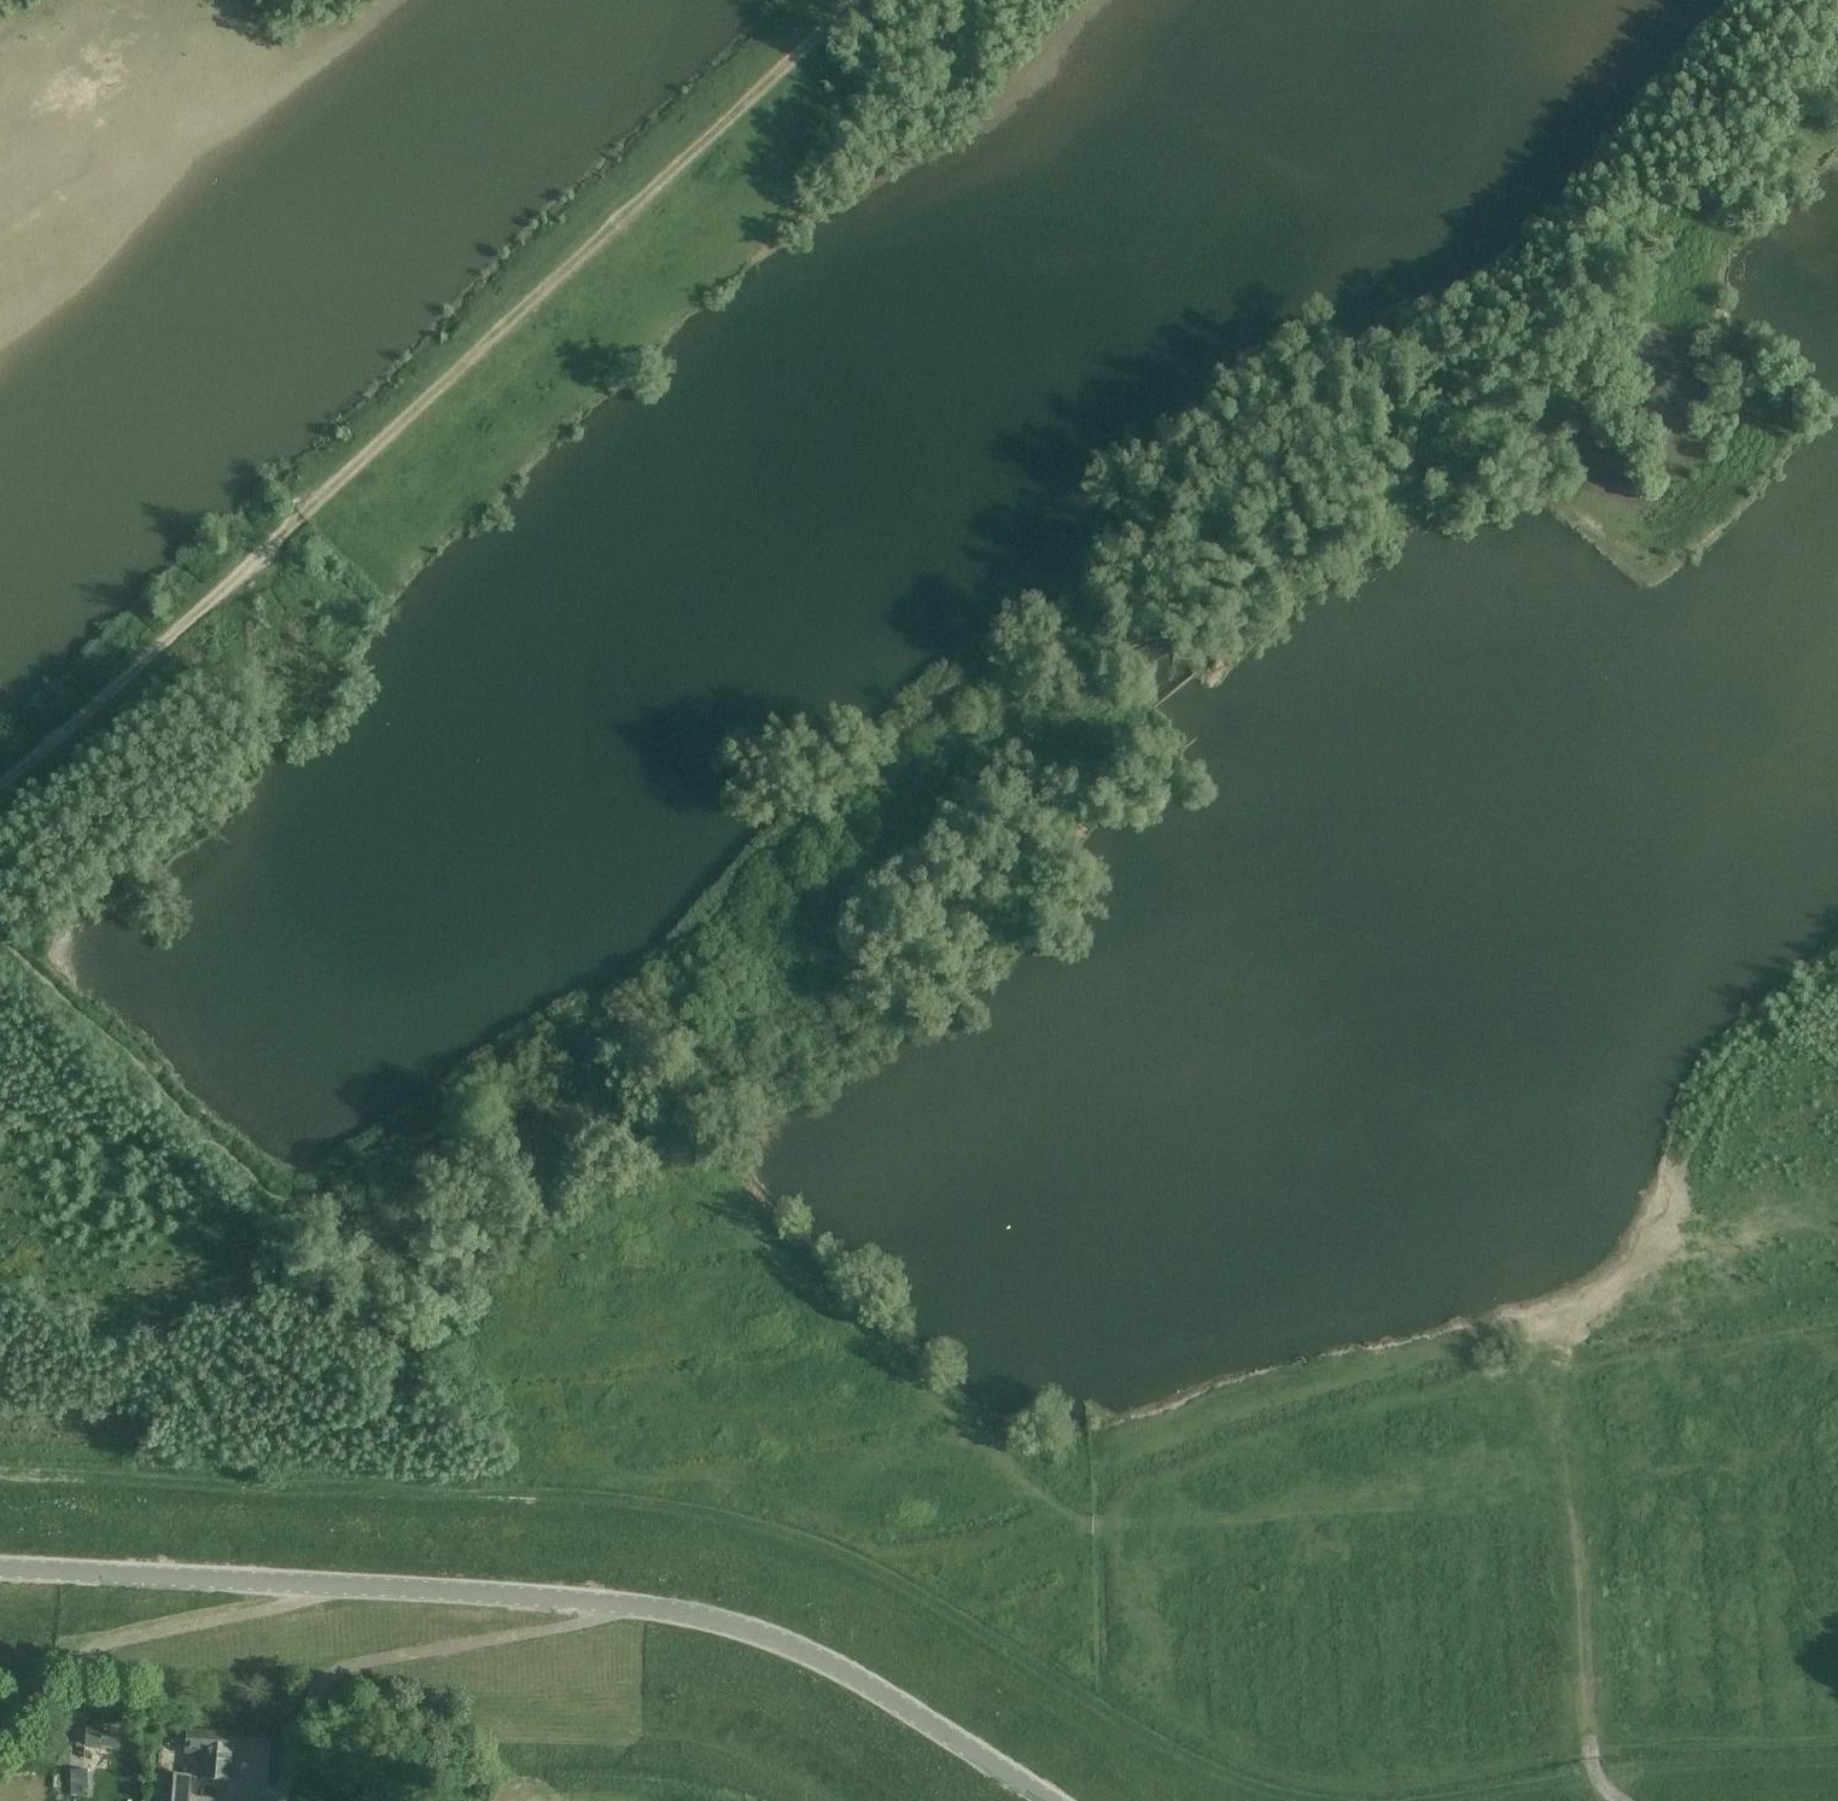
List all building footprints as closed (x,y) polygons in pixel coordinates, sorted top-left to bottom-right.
[(119,1750),(120,1730),(86,1728),(84,1748),(119,1750)] [(198,1779),(230,1781),(233,1734),(187,1731),(186,1752),(200,1753),(198,1779)] [(84,1792),(86,1769),(69,1767),(67,1791),(84,1792)] [(190,1776),(156,1773),(154,1800),(189,1800),(190,1776)]
